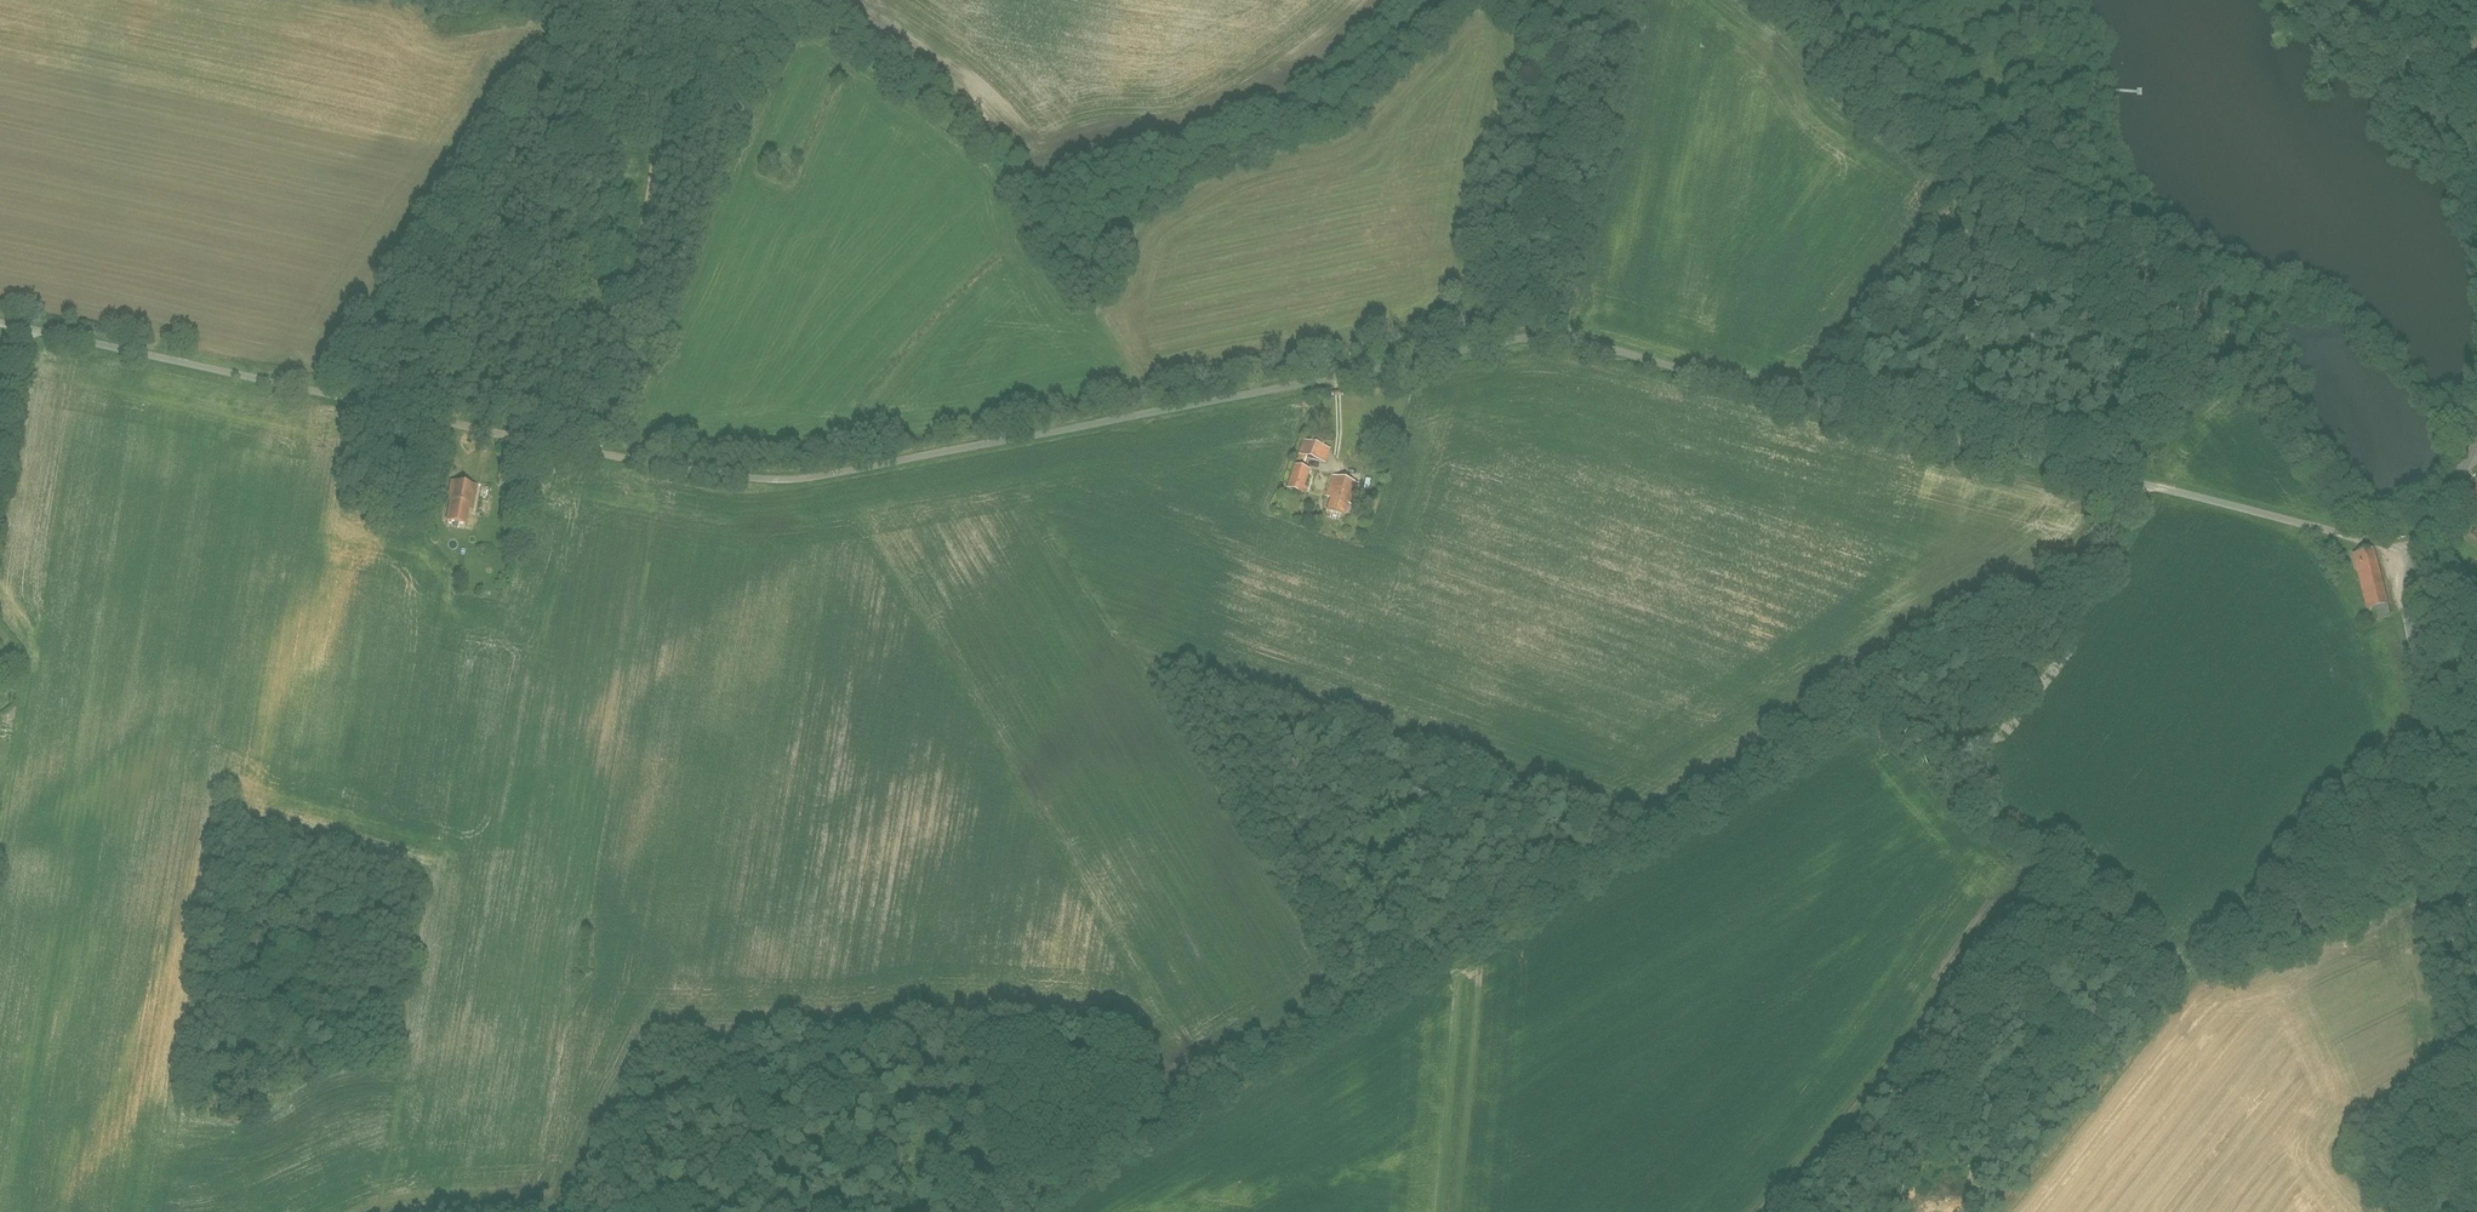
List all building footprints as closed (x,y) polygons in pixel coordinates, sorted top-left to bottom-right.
[(1304,442),(1298,457),(1328,467),(1333,453),(1304,442)] [(1294,467),(1288,490),(1304,494),(1310,472),(1294,467)] [(1361,486),(1335,477),(1324,512),(1349,520),(1361,486)] [(2466,492),(2476,501),(2476,479),(2466,492)] [(450,480),(443,522),(467,526),(474,485),(450,480)] [(2382,548),(2353,556),(2367,614),(2396,607),(2382,548)]
